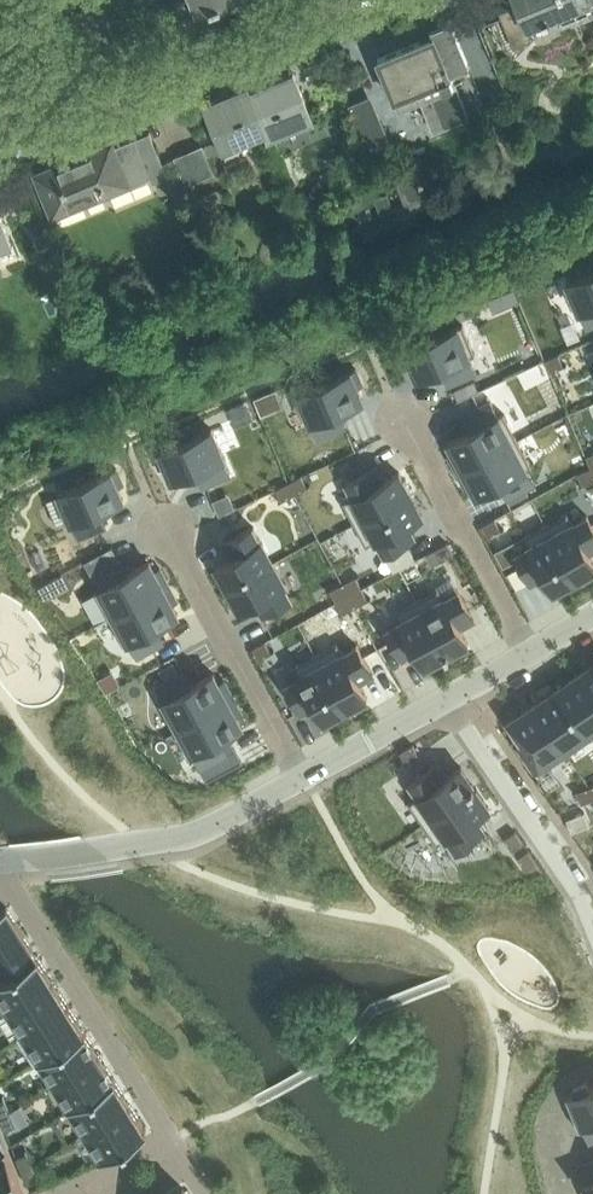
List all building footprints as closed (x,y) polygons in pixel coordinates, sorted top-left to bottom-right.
[(499,11),(514,47),(528,42),(523,30),(545,22),(545,24),(551,21),(551,19),(570,11),(565,0),(516,0),(518,6),(501,13),(500,11),(499,11)] [(570,11),(589,3),(591,10),(592,9),(592,11),(592,0),(565,0),(570,11)] [(431,36),(378,58),(400,110),(422,100),(434,130),(469,116),(451,74),(470,67),(451,22),(434,29),(431,30),(432,32),(432,33),(432,34),(431,35),(431,36)] [(267,132),(269,137),(314,119),(294,72),(251,89),(267,132)] [(249,84),(204,103),(219,139),(202,145),(203,146),(207,157),(267,132),(251,89),(249,84)] [(65,161),(35,174),(53,218),(152,177),(154,181),(168,175),(150,132),(137,138),(137,137),(79,161),(77,157),(65,162),(65,161)] [(207,157),(203,146),(202,145),(176,156),(187,183),(214,172),(207,157)] [(394,208),(388,193),(385,195),(375,199),(382,213),(394,208)] [(13,244),(0,213),(0,249),(13,244)] [(46,233),(34,238),(39,249),(51,245),(46,233)] [(568,281),(586,325),(592,323),(592,270),(568,281)] [(463,324),(400,350),(407,366),(412,364),(418,377),(441,368),(448,383),(477,371),(470,356),(476,353),(463,324)] [(559,353),(546,359),(551,371),(564,365),(559,353)] [(356,368),(299,392),(317,437),(347,425),(340,409),(364,400),(358,386),(363,384),(356,368)] [(471,429),(449,441),(454,451),(449,454),(458,470),(518,439),(504,412),(499,414),(492,400),(464,415),(471,429)] [(212,427),(155,452),(162,468),(167,466),(173,479),(196,470),(202,485),(231,473),(212,427)] [(518,439),(458,470),(467,487),(472,484),(477,495),(500,483),(507,497),(535,482),(527,468),(533,465),(518,439)] [(354,496),(343,501),(355,523),(411,493),(399,471),(385,479),(377,464),(346,481),(354,496)] [(578,472),(582,482),(583,484),(592,480),(592,470),(591,466),(578,472)] [(117,467),(59,491),(78,536),(107,524),(101,509),(124,499),(118,486),(124,483),(117,467)] [(302,475),(289,482),(295,493),(308,486),(302,475)] [(289,482),(276,488),(282,500),(295,493),(289,482)] [(411,493),(355,523),(367,545),(377,539),(385,554),(416,537),(408,523),(423,515),(411,493)] [(546,523),(576,579),(592,570),(592,558),(590,553),(592,551),(592,524),(588,514),(573,522),(568,511),(546,523)] [(495,517),(482,524),(489,536),(502,529),(495,517)] [(530,545),(515,553),(532,584),(546,576),(554,591),(576,579),(546,523),(524,535),(530,545)] [(230,556),(216,564),(228,586),(273,562),(254,526),(223,542),(230,556)] [(448,542),(435,548),(441,560),(454,554),(448,542)] [(96,592),(84,599),(97,624),(109,617),(169,585),(160,568),(155,571),(150,561),(128,573),(120,559),(92,574),(100,588),(95,591),(96,592)] [(273,562),(228,586),(240,608),(254,600),(262,614),(293,598),(273,562)] [(356,576),(343,583),(350,594),(362,587),(358,579),(356,576)] [(438,586),(417,598),(447,654),(469,642),(461,627),(475,620),(458,589),(452,576),(437,584),(438,586)] [(343,583),(331,589),(332,592),(337,601),(350,594),(343,583)] [(169,585),(109,617),(124,644),(129,641),(137,655),(164,640),(156,626),(179,614),(173,604),(178,601),(169,585)] [(362,587),(350,594),(356,606),(369,599),(367,596),(362,587)] [(350,594),(337,601),(342,610),(343,613),(356,606),(350,594)] [(401,620),(386,628),(403,659),(417,652),(425,666),(447,654),(417,598),(395,610),(401,620)] [(266,640),(253,647),(259,659),(272,652),(266,640)] [(338,641),(316,653),(346,709),(368,697),(360,682),(374,675),(357,644),(343,651),(338,641)] [(300,675),(285,683),(302,714),(316,706),(324,721),(346,709),(316,653),(294,665),(300,675)] [(582,670),(592,686),(592,662),(588,666),(582,670)] [(184,670),(156,685),(164,699),(159,702),(174,730),(179,727),(178,725),(233,696),(224,679),(219,682),(214,672),(192,684),(184,670)] [(558,686),(589,731),(588,732),(591,737),(592,735),(592,686),(582,670),(558,686)] [(558,686),(534,703),(565,748),(566,747),(588,732),(589,731),(558,686)] [(174,730),(167,734),(180,757),(192,751),(200,766),(228,751),(221,737),(243,725),(237,715),(242,712),(233,696),(178,725),(179,727),(174,730)] [(534,703),(508,720),(524,743),(519,746),(534,768),(540,765),(543,770),(569,752),(566,747),(565,748),(534,703)] [(414,744),(401,751),(407,762),(420,755),(414,744)] [(439,762),(410,782),(419,796),(409,802),(423,823),(476,786),(461,766),(448,775),(439,762)] [(577,790),(582,802),(592,798),(592,791),(590,784),(577,790)] [(476,786),(423,823),(438,843),(447,837),(456,850),(485,830),(476,816),(490,807),(476,786)] [(585,812),(568,818),(573,831),(590,824),(585,812)] [(516,830),(505,838),(513,850),(524,842),(516,830)] [(529,849),(518,857),(526,869),(537,861),(529,849)] [(0,911),(0,962),(7,974),(8,975),(38,957),(7,906),(0,911)] [(38,957),(8,975),(7,974),(0,978),(0,997),(8,1010),(54,981),(38,957)] [(23,1034),(69,1006),(54,981),(8,1010),(23,1034)] [(23,1034),(18,1038),(34,1062),(39,1059),(85,1030),(69,1006),(23,1034)] [(54,1084),(100,1055),(85,1030),(39,1059),(54,1084)] [(70,1108),(115,1079),(100,1055),(54,1084),(70,1108)] [(131,1104),(115,1079),(70,1108),(85,1133),(131,1104)] [(564,1097),(577,1126),(582,1124),(588,1139),(592,1137),(592,1085),(589,1086),(587,1082),(574,1087),(576,1092),(564,1097)] [(5,1098),(0,1101),(0,1116),(11,1112),(5,1098)] [(147,1130),(131,1104),(85,1133),(101,1158),(147,1130)] [(11,1112),(0,1116),(0,1117),(5,1130),(17,1125),(11,1112)] [(1,1140),(0,1140),(0,1193),(24,1193),(6,1151),(1,1140)] [(28,1153),(17,1157),(22,1171),(33,1166),(28,1153)] [(579,1166),(585,1180),(580,1183),(585,1193),(592,1193),(592,1160),(579,1166)] [(33,1166),(22,1171),(28,1184),(39,1179),(33,1166)]
